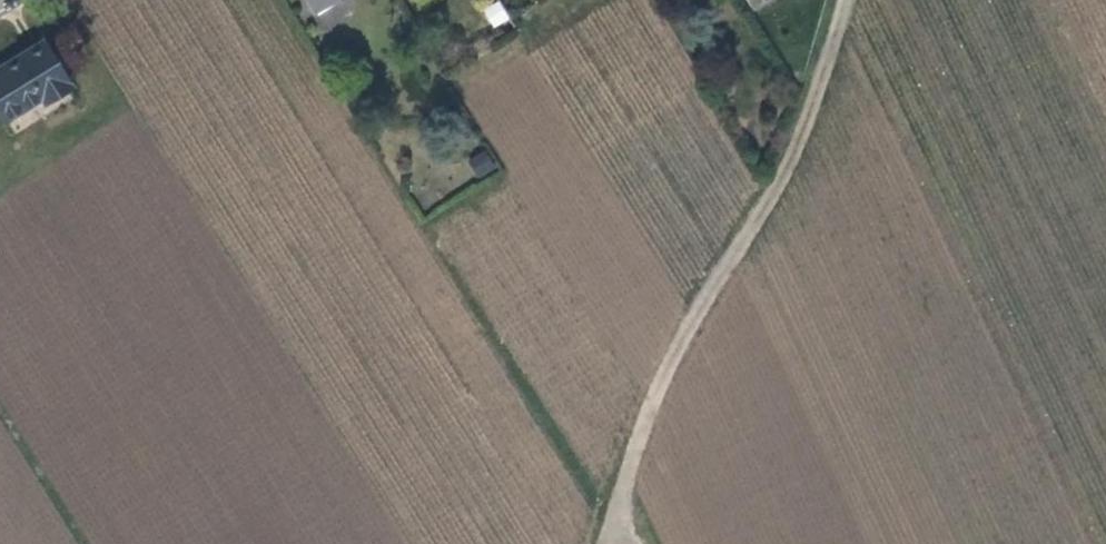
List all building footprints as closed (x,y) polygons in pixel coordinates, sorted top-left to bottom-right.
[(492,29),(509,20),(499,0),(482,9),(492,29)] [(0,68),(0,124),(35,102),(38,106),(64,90),(36,46),(0,68)] [(487,149),(468,158),(477,177),(496,168),(487,149)]
